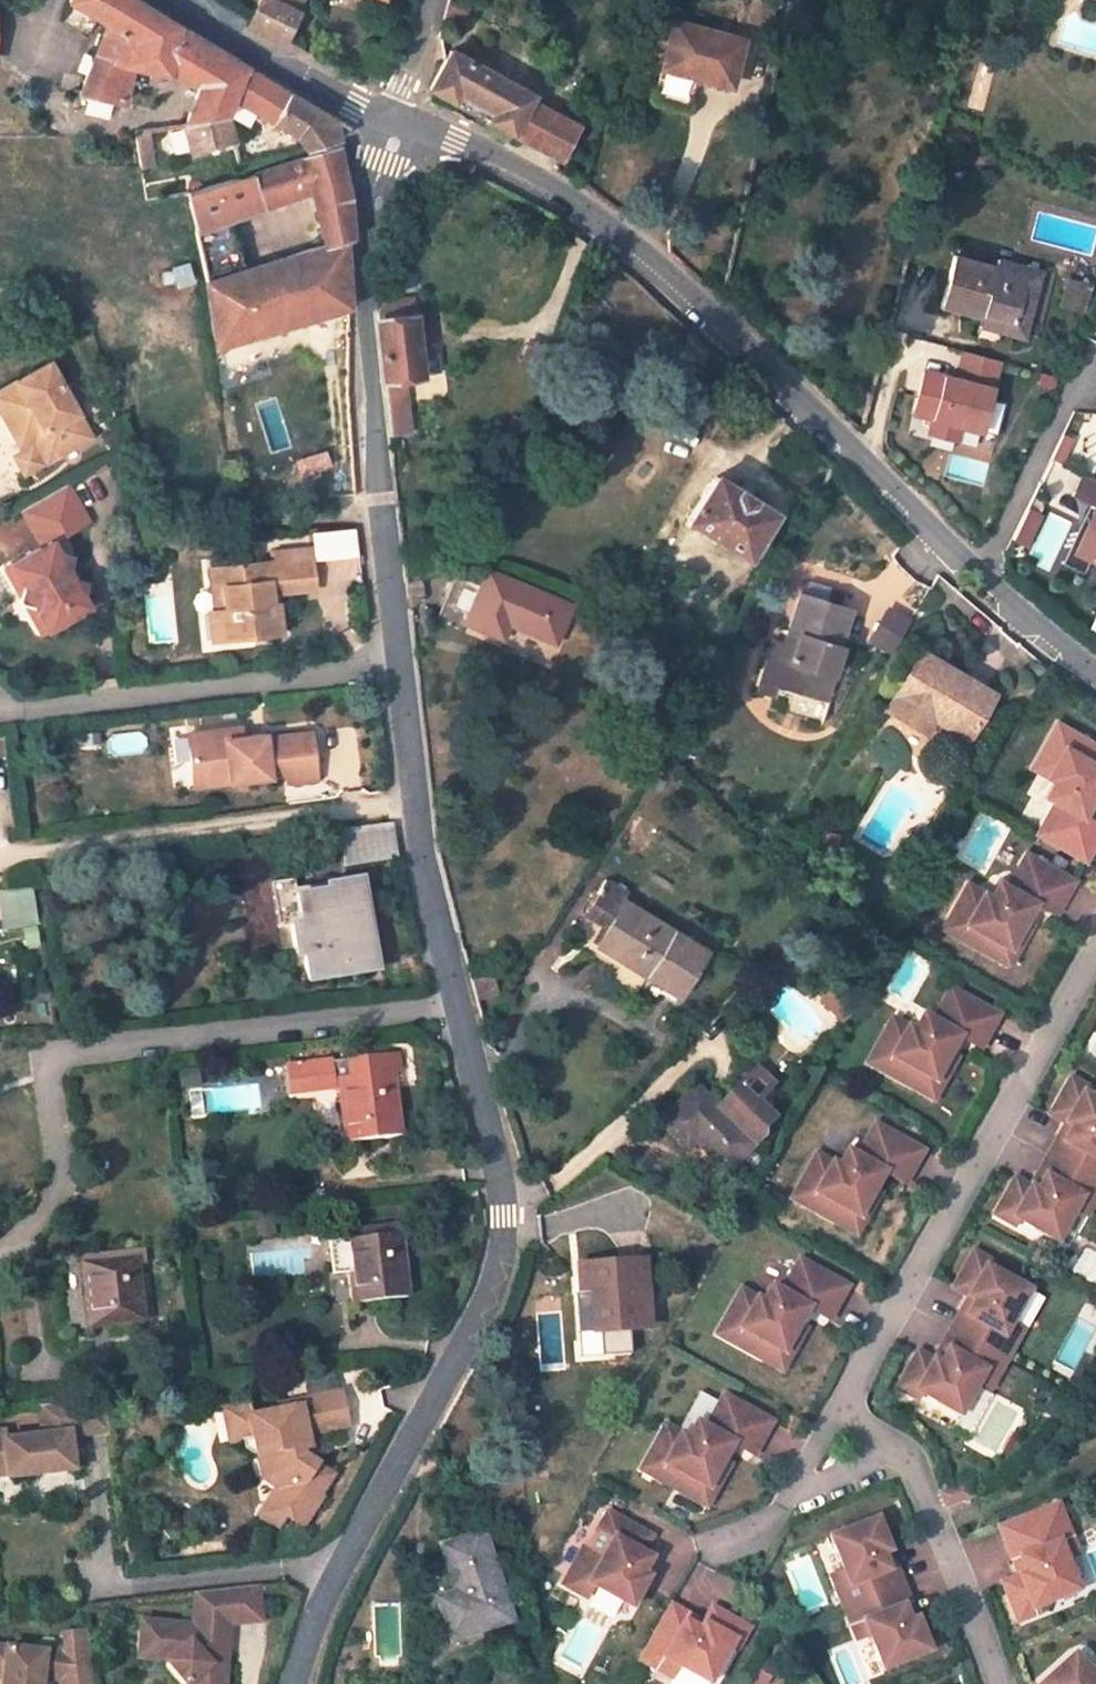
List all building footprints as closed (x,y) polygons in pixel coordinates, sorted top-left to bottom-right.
[(81,89),(124,105),(125,94),(131,68),(176,78),(165,128),(182,124),(227,115),(245,68),(134,0),(68,0),(107,23),(81,89)] [(294,11),(272,0),(256,0),(248,20),(245,26),(279,44),(294,11)] [(299,0),(272,0),(294,11),(299,0)] [(706,29),(674,20),(663,66),(655,96),(691,105),(698,75),(693,74),(706,29)] [(731,84),(743,39),(706,29),(693,74),(698,75),(731,84)] [(578,126),(530,100),(533,94),(450,50),(430,89),(561,160),(578,126)] [(547,76),(525,63),(519,76),(539,86),(537,89),(566,105),(574,90),(548,75),(547,76)] [(273,121),(295,134),(303,151),(336,141),(334,132),(331,121),(286,93),(274,113),(277,114),(273,121)] [(601,108),(591,102),(584,116),(595,121),(601,108)] [(190,153),(233,141),(227,115),(182,124),(190,153)] [(276,169),(274,169),(286,200),(311,191),(344,182),(337,147),(300,158),(300,162),(276,169)] [(276,169),(275,165),(251,172),(187,191),(198,228),(228,218),(229,220),(286,200),(274,169),(276,169)] [(344,182),(311,191),(326,247),(326,249),(345,240),(346,241),(353,238),(348,200),(344,182)] [(198,228),(195,228),(191,230),(199,258),(201,257),(205,286),(208,285),(245,272),(244,271),(229,220),(228,218),(198,228)] [(258,334),(348,307),(346,241),(345,240),(326,249),(326,247),(244,271),(245,272),(208,285),(215,347),(229,343),(258,334)] [(1026,329),(1041,269),(997,258),(995,266),(954,254),(941,306),(983,317),(1026,329)] [(382,304),(376,305),(378,321),(415,316),(413,299),(382,304)] [(404,378),(422,376),(415,316),(378,321),(391,434),(409,432),(404,378)] [(1022,340),(1026,329),(983,317),(980,328),(1022,340)] [(17,450),(32,442),(46,466),(91,441),(45,366),(0,391),(0,421),(17,450)] [(1085,468),(1075,489),(1093,498),(1065,557),(1085,566),(1091,553),(1076,546),(1095,503),(1095,474),(1085,468)] [(747,556),(774,512),(715,474),(688,518),(747,556)] [(27,526),(72,496),(67,487),(21,515),(27,526)] [(72,496),(27,526),(44,554),(17,570),(29,591),(33,589),(45,610),(42,612),(43,614),(55,633),(95,611),(88,599),(90,589),(80,587),(72,575),(77,557),(68,543),(59,529),(83,515),(72,496)] [(1076,546),(1091,553),(1095,555),(1095,503),(1076,546)] [(1029,540),(1043,510),(1030,504),(1016,534),(1029,540)] [(92,529),(83,515),(59,529),(68,543),(92,529)] [(312,529),(314,558),(358,555),(356,527),(312,529)] [(226,587),(228,607),(223,607),(226,640),(281,635),(278,604),(273,605),(272,594),(276,594),(316,590),(312,558),(213,569),(214,588),(226,587)] [(45,610),(33,589),(29,591),(17,570),(7,575),(45,639),(55,633),(43,614),(42,612),(45,610)] [(466,621),(503,636),(509,621),(555,640),(570,604),(488,570),(466,621)] [(774,641),(765,670),(773,672),(771,682),(785,686),(823,697),(826,688),(834,659),(838,646),(834,646),(845,607),(800,593),(788,631),(799,635),(796,647),(796,648),(782,644),(774,641)] [(209,610),(213,642),(226,640),(223,607),(209,610)] [(886,611),(870,639),(891,653),(908,624),(886,611)] [(713,657),(720,644),(707,637),(700,650),(713,657)] [(968,735),(993,693),(922,650),(887,707),(926,730),(934,715),(968,735)] [(1051,718),(1026,763),(1048,775),(1038,789),(1048,794),(1030,827),(1079,854),(1095,822),(1095,821),(1083,814),(1077,811),(1095,778),(1095,762),(1091,759),(1095,750),(1095,744),(1051,718)] [(232,791),(290,786),(291,793),(319,791),(313,742),(269,746),(269,741),(268,741),(228,744),(227,735),(189,739),(193,773),(209,772),(210,780),(230,777),(232,791)] [(195,795),(232,791),(230,777),(210,780),(209,772),(193,773),(195,795)] [(1077,811),(1083,814),(1095,792),(1095,778),(1077,811)] [(346,865),(398,858),(392,826),(342,833),(346,865)] [(1067,874),(1019,847),(1002,878),(992,872),(983,888),(962,876),(936,920),(983,947),(992,932),(1004,939),(1029,894),(1049,906),(1067,874)] [(374,970),(361,886),(341,889),(327,891),(294,896),(292,880),(272,883),(279,928),(292,926),(297,957),(304,956),(307,981),(374,970)] [(340,880),(326,882),(327,891),(341,889),(340,880)] [(3,930),(38,924),(32,886),(0,891),(0,913),(3,930)] [(992,932),(983,947),(1001,957),(1034,898),(1029,894),(1004,939),(992,932)] [(680,995),(708,951),(622,898),(595,943),(680,995)] [(989,1012),(940,986),(923,1017),(913,1011),(905,1027),(883,1015),(858,1060),(906,1086),(913,1072),(925,1078),(950,1033),(956,1037),(971,1045),(989,1012)] [(913,1072),(906,1086),(923,1096),(956,1037),(950,1033),(925,1078),(913,1072)] [(342,1140),(400,1134),(394,1083),(400,1083),(395,1051),(344,1057),(347,1076),(325,1079),(323,1070),(276,1075),(280,1104),(336,1098),(342,1140)] [(781,1093),(757,1068),(740,1086),(765,1110),(781,1093)] [(1071,1075),(1050,1112),(1072,1124),(1064,1138),(1058,1135),(1039,1169),(1045,1172),(1037,1187),(1016,1175),(995,1211),(1015,1222),(1019,1216),(1058,1237),(1075,1206),(1083,1193),(1095,1200),(1095,1197),(1095,1098),(1087,1093),(1091,1087),(1071,1075)] [(718,1107),(696,1085),(659,1123),(687,1149),(696,1141),(726,1170),(754,1141),(763,1133),(762,1126),(771,1116),(765,1110),(740,1086),(718,1107)] [(913,1148),(865,1121),(847,1153),(838,1147),(829,1163),(808,1151),(782,1195),(830,1222),(838,1207),(850,1214),(875,1169),(881,1172),(895,1181),(913,1148)] [(838,1207),(830,1222),(848,1232),(881,1172),(875,1169),(850,1214),(838,1207)] [(1095,1200),(1083,1193),(1075,1206),(1087,1213),(1095,1200)] [(406,1298),(399,1233),(343,1240),(327,1241),(330,1274),(347,1272),(350,1304),(406,1298)] [(995,1260),(974,1248),(954,1285),(975,1297),(967,1311),(961,1308),(942,1342),(948,1345),(941,1359),(919,1348),(898,1384),(919,1396),(922,1389),(961,1411),(979,1379),(986,1366),(998,1373),(1017,1339),(1005,1332),(1012,1320),(1030,1288),(991,1266),(995,1260)] [(143,1320),(137,1257),(80,1264),(87,1327),(143,1320)] [(839,1285),(791,1257),(773,1289),(763,1283),(754,1299),(733,1286),(708,1331),(755,1358),(763,1344),(775,1350),(800,1305),(806,1309),(820,1317),(839,1285)] [(648,1328),(643,1260),(576,1264),(578,1292),(591,1291),(594,1332),(648,1328)] [(578,1334),(594,1332),(591,1291),(578,1292),(574,1292),(578,1334)] [(806,1309),(800,1305),(775,1350),(763,1344),(755,1358),(772,1368),(806,1309)] [(1024,1327),(1012,1320),(1005,1332),(1017,1339),(1024,1327)] [(998,1373),(986,1366),(979,1379),(991,1385),(998,1373)] [(348,1426),(342,1391),(280,1404),(281,1409),(250,1415),(246,1422),(249,1434),(255,1438),(257,1437),(260,1453),(257,1453),(261,1480),(275,1490),(265,1504),(283,1517),(300,1528),(321,1496),(319,1495),(333,1474),(313,1461),(308,1434),(348,1426)] [(763,1420),(714,1393),(697,1424),(687,1419),(679,1434),(657,1422),(633,1467),(680,1494),(689,1479),(700,1486),(725,1441),(731,1444),(745,1452),(763,1420)] [(104,1398),(39,1405),(43,1439),(4,1444),(3,1435),(0,1435),(0,1479),(7,1478),(7,1481),(73,1473),(69,1439),(108,1434),(104,1398)] [(223,1409),(230,1442),(249,1455),(257,1453),(260,1453),(257,1437),(255,1438),(249,1434),(246,1422),(250,1415),(248,1403),(223,1409)] [(689,1479),(680,1494),(698,1503),(731,1444),(725,1441),(700,1486),(689,1479)] [(958,1470),(935,1480),(940,1492),(964,1483),(958,1470)] [(1053,1490),(994,1513),(1008,1548),(1014,1545),(1019,1560),(998,1569),(1013,1608),(1035,1599),(1032,1593),(1073,1576),(1059,1542),(1054,1529),(1066,1524),(1053,1490)] [(257,1516),(275,1528),(283,1517),(265,1504),(257,1516)] [(581,1558),(560,1594),(582,1606),(588,1596),(626,1616),(642,1586),(636,1583),(645,1567),(635,1562),(644,1547),(601,1522),(591,1539),(607,1547),(596,1567),(581,1558)] [(884,1554),(869,1522),(824,1544),(840,1577),(846,1590),(833,1596),(851,1631),(863,1625),(869,1638),(885,1671),(930,1650),(915,1618),(908,1621),(902,1607),(908,1603),(891,1569),(885,1571),(878,1557),(884,1554)] [(1066,1524),(1054,1529),(1059,1542),(1072,1537),(1066,1524)] [(510,1620),(482,1534),(442,1546),(456,1592),(438,1599),(450,1638),(510,1620)] [(840,1577),(828,1583),(833,1596),(846,1590),(840,1577)] [(194,1592),(191,1625),(139,1620),(135,1657),(165,1660),(164,1663),(182,1683),(186,1683),(223,1683),(229,1624),(262,1620),(258,1584),(194,1592)] [(670,1609),(639,1665),(656,1674),(662,1662),(675,1669),(701,1683),(709,1683),(728,1649),(734,1653),(746,1632),(709,1611),(697,1633),(683,1625),(687,1618),(670,1609)] [(863,1625),(851,1631),(856,1644),(869,1638),(863,1625)] [(0,1648),(0,1683),(37,1683),(38,1679),(60,1681),(60,1683),(92,1683),(86,1630),(63,1633),(63,1649),(40,1647),(39,1652),(0,1648)] [(1076,1649),(1039,1682),(1041,1683),(1095,1683),(1095,1671),(1076,1649)] [(675,1669),(662,1662),(656,1674),(669,1681),(675,1669)]
